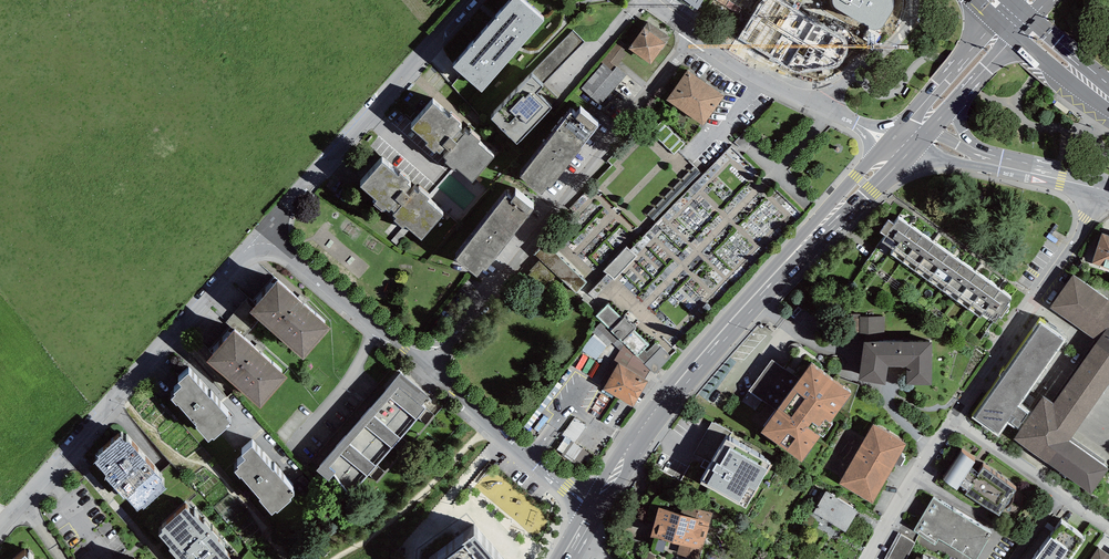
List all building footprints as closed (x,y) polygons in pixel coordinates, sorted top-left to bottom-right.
[(453,67),(482,92),(544,21),(520,0),(512,0),(453,67)] [(698,10),(704,0),(684,0),(698,10)] [(738,39),(786,68),(792,71),(797,73),(801,73),(826,70),(836,68),(840,66),(846,58),(848,52),(848,48),(847,42),(845,39),(779,0),(763,0),(760,3),(738,39)] [(839,10),(869,28),(873,30),(876,30),(880,29),(883,27),(891,14),(892,11),(893,7),(892,0),(832,0),(832,1),(833,6),(835,8),(839,10)] [(648,22),(628,49),(650,65),(670,37),(648,22)] [(584,42),(573,31),(532,73),(543,84),(584,42)] [(601,62),(603,64),(603,63),(613,71),(617,66),(627,54),(622,51),(626,46),(619,41),(601,62)] [(603,64),(581,89),(600,105),(626,75),(617,66),(613,71),(603,63),(603,64)] [(687,70),(666,100),(703,126),(724,96),(687,70)] [(510,88),(520,77),(516,73),(506,85),(510,88)] [(491,119),(517,145),(552,109),(537,94),(543,88),(532,77),(491,119)] [(432,104),(411,129),(427,143),(425,146),(435,154),(436,152),(440,154),(445,148),(449,152),(443,157),(447,161),(445,162),(454,171),(456,168),(472,183),(494,158),(477,143),(480,141),(471,133),(469,136),(465,133),(463,135),(459,131),(462,129),(458,127),(461,124),(452,116),(449,118),(432,104)] [(570,113),(520,178),(542,195),(548,187),(549,189),(598,127),(580,113),(577,117),(570,113)] [(676,148),(685,139),(668,121),(659,130),(676,148)] [(360,187),(376,201),(374,205),(383,212),(386,209),(389,212),(391,210),(395,213),(393,215),(396,219),(394,221),(403,229),(405,226),(421,240),(443,216),(427,202),(429,199),(420,191),(418,194),(415,191),(409,197),(405,194),(411,187),(408,184),(409,182),(400,174),(398,177),(382,163),(360,187)] [(455,260),(477,277),(483,269),(486,271),(534,210),(515,196),(512,200),(506,196),(455,260)] [(893,250),(910,227),(898,219),(894,224),(888,220),(879,232),(885,237),(881,242),(893,250)] [(902,263),(922,236),(910,227),(893,250),(890,254),(902,263)] [(578,286),(588,276),(581,270),(588,261),(556,232),(539,251),(578,286)] [(1092,263),(1108,269),(1108,236),(1102,233),(1092,263)] [(914,271),(934,244),(922,236),(902,263),(914,271)] [(928,281),(948,254),(934,244),(914,271),(928,281)] [(637,257),(626,247),(603,271),(614,280),(637,257)] [(942,291),(962,264),(948,254),(928,281),(942,291)] [(956,301),(976,274),(962,264),(942,291),(956,301)] [(968,310),(988,283),(976,274),(956,301),(968,310)] [(1073,276),(1050,308),(1097,342),(1053,404),(1044,397),(1031,415),(1019,432),(1014,439),(1091,493),(1108,469),(1069,441),(1108,385),(1108,301),(1073,276)] [(256,305),(249,313),(259,320),(303,361),(331,329),(277,281),(256,305)] [(983,314),(999,291),(988,283),(968,310),(980,318),(983,314)] [(999,291),(983,314),(995,323),(1011,299),(999,291)] [(243,339),(259,320),(249,313),(256,305),(248,297),(225,323),(234,331),(243,339)] [(608,304),(596,316),(655,374),(671,357),(656,344),(647,352),(645,350),(650,345),(635,330),(636,329),(624,318),(622,319),(608,304)] [(886,341),(885,316),(859,317),(859,341),(886,341)] [(1067,340),(1039,321),(971,418),(999,437),(1008,424),(1019,432),(1031,415),(1020,407),(1067,340)] [(624,345),(601,323),(592,332),(595,335),(607,347),(612,343),(620,351),(624,345)] [(234,331),(207,362),(260,409),(288,378),(243,339),(234,331)] [(597,360),(607,347),(595,335),(590,339),(581,350),(597,360)] [(932,385),(932,342),(864,342),(858,380),(885,385),(888,366),(907,367),(906,385),(932,385)] [(650,371),(624,345),(620,351),(614,361),(618,364),(645,379),(650,371)] [(645,379),(618,364),(603,390),(633,407),(648,381),(645,379)] [(851,395),(811,365),(761,432),(801,462),(851,395)] [(429,397),(400,373),(316,470),(329,481),(333,477),(353,494),(425,409),(422,406),(429,397)] [(231,423),(188,374),(177,383),(181,387),(173,394),(175,396),(170,400),(176,406),(178,405),(197,427),(195,428),(208,443),(213,439),(214,440),(228,428),(226,427),(231,423)] [(573,419),(562,435),(565,437),(575,443),(586,427),(573,419)] [(907,443),(872,424),(838,485),(873,504),(907,443)] [(565,437),(557,449),(563,454),(562,455),(581,468),(591,454),(575,443),(565,437)] [(120,438),(98,457),(99,459),(95,463),(107,477),(105,478),(124,499),(125,498),(138,512),(142,508),(144,510),(166,490),(160,482),(161,481),(127,442),(125,443),(120,438)] [(770,464),(726,439),(701,484),(745,508),(770,464)] [(273,472),(252,447),(242,456),(245,460),(237,467),(238,469),(234,472),(240,479),(241,478),(260,500),(259,501),(272,515),(276,512),(277,513),(291,501),(290,499),(294,496),(292,494),(293,493),(275,472),(273,472)] [(979,473),(971,468),(976,461),(961,452),(943,481),(957,490),(960,486),(967,491),(965,495),(1000,517),(1005,509),(1014,496),(1018,489),(983,466),(979,473)] [(685,491),(683,498),(695,501),(697,494),(685,491)] [(813,513),(846,533),(858,512),(825,492),(813,513)] [(1014,498),(1014,496),(1005,509),(1006,509),(1008,508),(1010,506),(1012,504),(1013,501),(1014,498)] [(933,499),(913,531),(935,544),(939,539),(972,558),(977,558),(992,534),(933,499)] [(659,508),(651,538),(653,538),(666,542),(679,545),(676,556),(687,558),(701,558),(713,513),(683,505),(681,513),(659,508)] [(161,530),(163,532),(158,536),(171,550),(169,551),(176,558),(227,558),(223,555),(225,554),(190,515),(188,516),(183,511),(161,530)] [(1060,523),(1035,558),(1072,558),(1085,540),(1060,523)] [(898,534),(884,558),(906,558),(916,543),(901,534),(900,535),(898,534)] [(473,536),(443,558),(494,558),(473,536)] [(666,542),(653,538),(651,549),(663,553),(666,542)] [(1098,548),(1091,558),(1108,558),(1108,555),(1098,548)]
